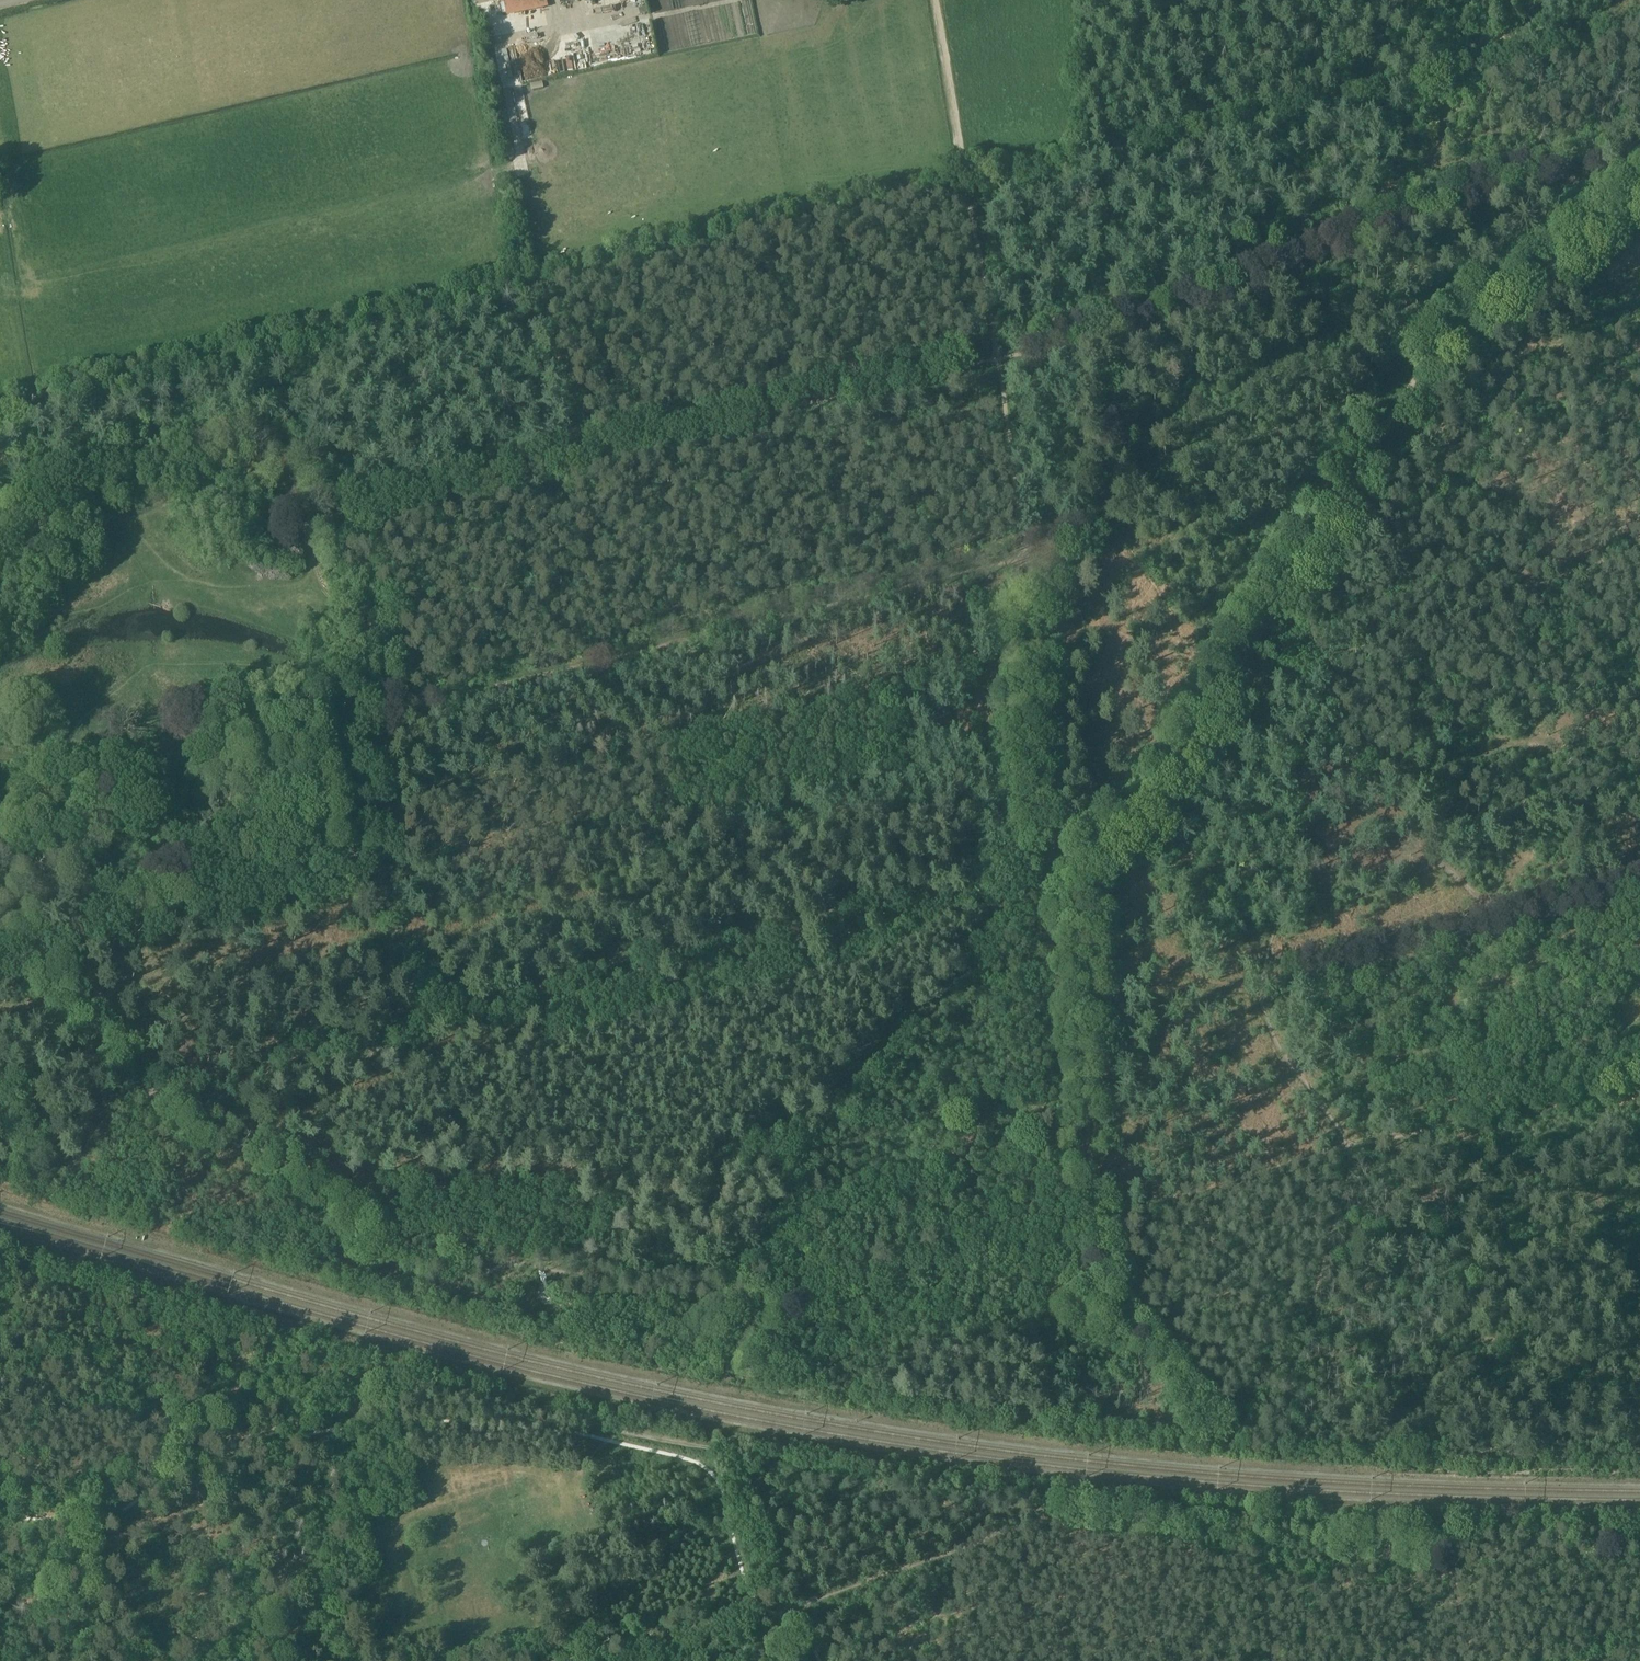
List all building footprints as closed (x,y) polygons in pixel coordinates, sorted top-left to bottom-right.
[(646,7),(639,8),(640,15),(648,13),(646,7)]
